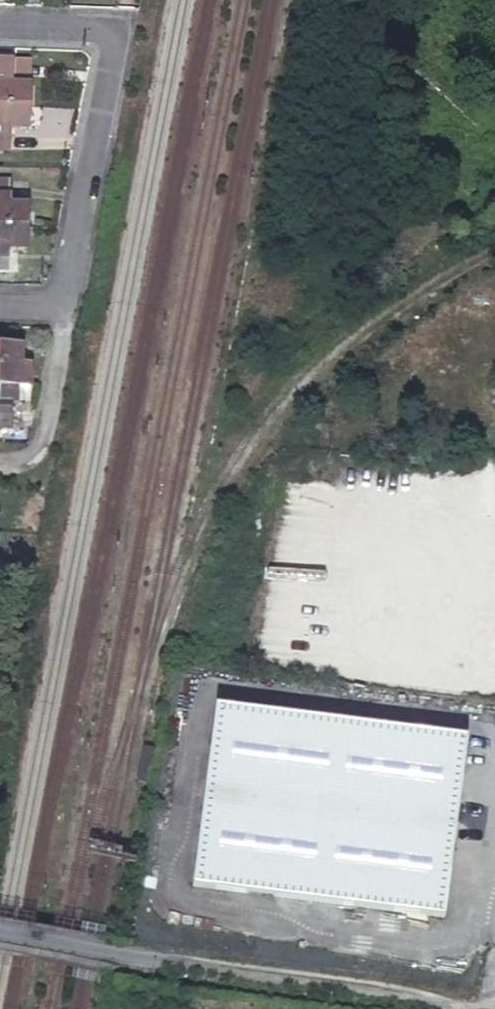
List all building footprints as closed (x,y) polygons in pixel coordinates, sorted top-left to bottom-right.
[(30,109),(31,87),(11,86),(12,62),(0,61),(0,108),(30,109)] [(31,63),(12,62),(11,86),(31,87),(31,63)] [(0,108),(0,153),(8,154),(9,130),(29,132),(30,109),(0,108)] [(28,227),(28,205),(10,204),(11,181),(0,181),(0,226),(28,227)] [(27,249),(28,227),(0,226),(0,258),(9,258),(9,249),(27,249)] [(0,258),(0,273),(8,273),(9,258),(0,258)] [(12,402),(17,402),(18,395),(18,385),(29,386),(29,366),(21,366),(21,347),(0,347),(0,401),(12,402)] [(18,385),(18,395),(33,396),(34,386),(29,386),(18,385)] [(13,434),(14,416),(12,416),(12,402),(0,401),(0,434),(13,434)] [(208,704),(183,886),(433,921),(459,736),(208,704)]
